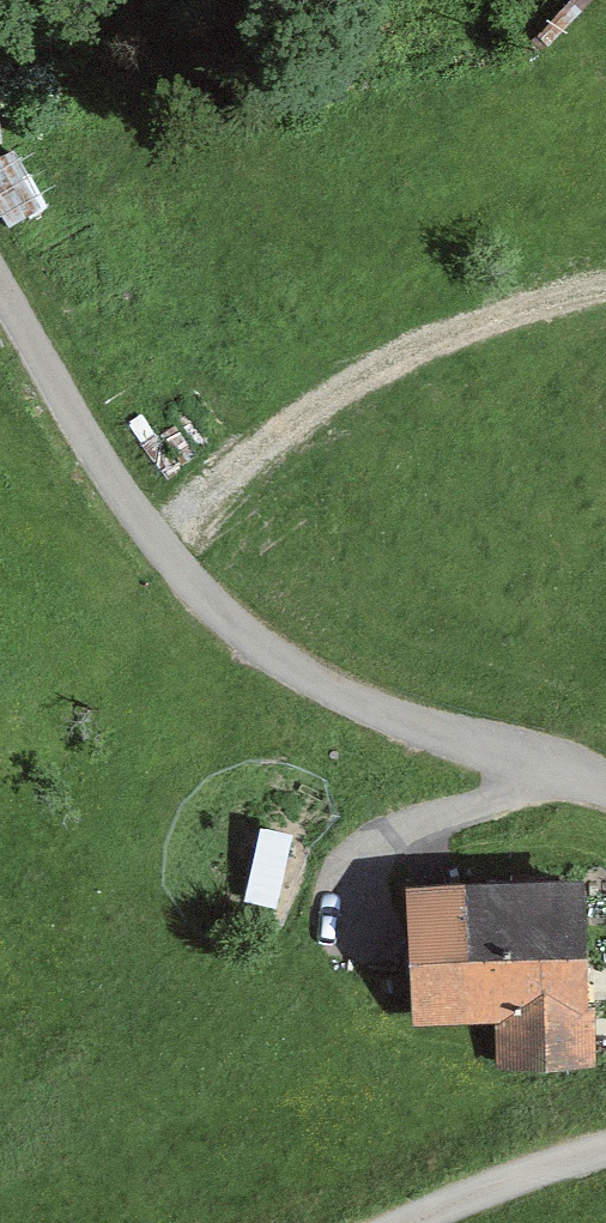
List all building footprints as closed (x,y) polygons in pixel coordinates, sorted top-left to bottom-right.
[(423,890),(425,998),(497,1015),(499,1069),(605,1066),(605,887),(423,890)]
